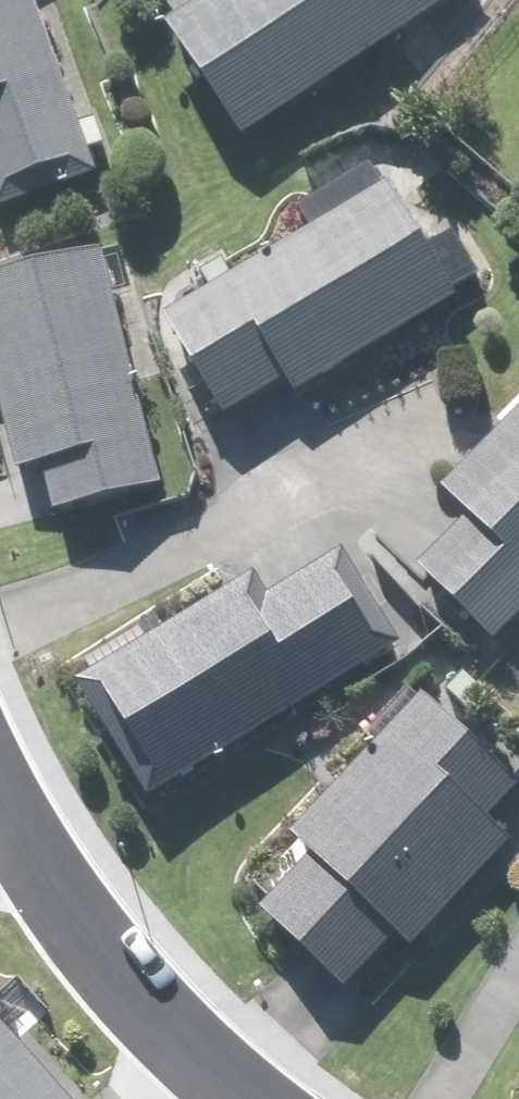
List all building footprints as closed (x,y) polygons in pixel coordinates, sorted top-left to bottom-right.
[(47,0),(0,0),(0,204),(3,212),(110,173),(47,0)] [(252,139),(461,0),(212,0),(175,25),(252,139)] [(318,228),(174,317),(235,414),(293,378),(305,398),(468,297),(382,159),(305,207),(318,228)] [(0,275),(0,365),(26,473),(51,467),(62,513),(173,487),(117,248),(0,275)] [(505,641),(518,627),(518,417),(449,487),(476,514),(427,563),(505,641)] [(76,668),(157,799),(412,643),(351,544),(275,591),(263,573),(173,628),(165,614),(76,668)] [(265,907),(358,991),(407,937),(422,950),(518,843),(518,837),(501,821),(518,802),(518,770),(432,691),(300,836),(316,851),(265,907)] [(0,1012),(0,1098),(77,1098),(0,1012)]
